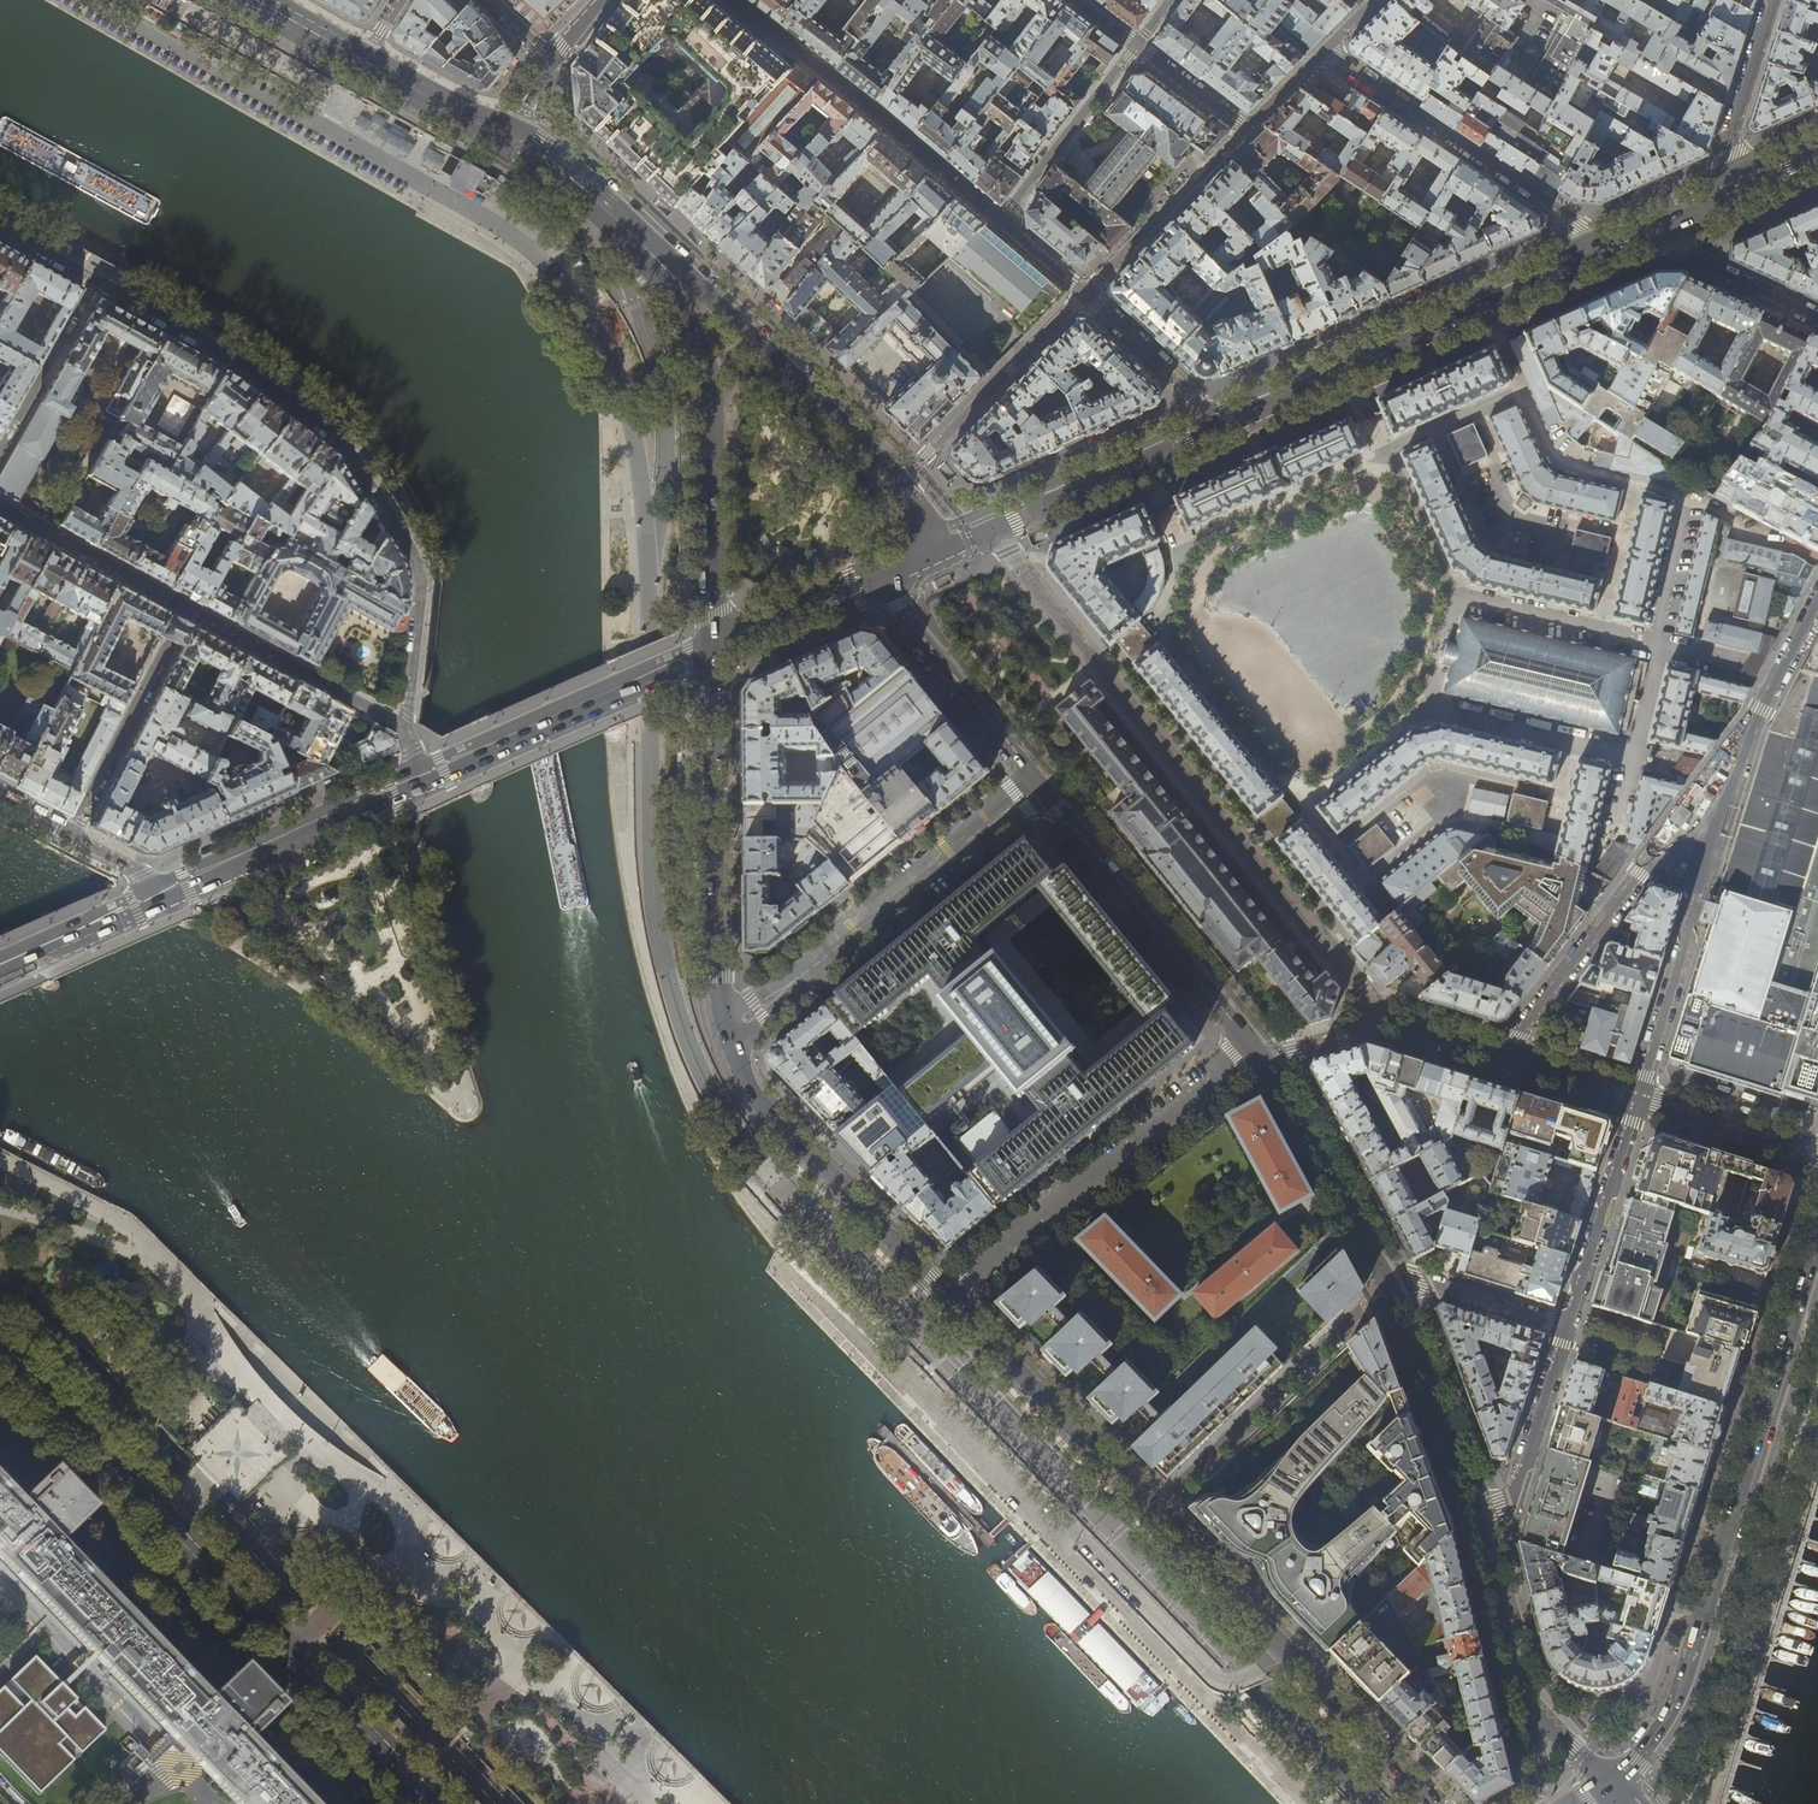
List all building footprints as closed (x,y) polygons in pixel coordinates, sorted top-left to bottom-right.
[(369,19),(381,0),(328,0),(326,2),(343,12),(360,21),(369,19)] [(410,10),(431,23),(442,34),(450,27),(461,14),(448,0),(416,0),(410,10)] [(516,4),(522,9),(537,21),(546,29),(546,28),(563,13),(568,9),(577,0),(511,0),(516,4)] [(624,156),(646,177),(667,197),(678,207),(692,188),(702,196),(714,177),(712,176),(735,148),(727,141),(792,68),(769,50),(751,34),(726,14),(710,0),(626,0),(621,7),(615,15),(590,48),(583,57),(575,68),(579,113),(584,118),(600,134),(624,156)] [(836,68),(891,0),(867,0),(844,28),(848,31),(842,40),(813,17),(826,0),(796,0),(793,3),(790,0),(750,0),(766,12),(811,47),(816,52),(836,68)] [(836,68),(856,83),(877,99),(931,29),(894,0),(891,0),(836,68)] [(915,132),(931,113),(921,105),(919,108),(900,94),(924,61),(954,82),(968,65),(944,46),(944,45),(939,41),(963,11),(968,15),(972,10),(959,0),(953,0),(931,29),(877,99),(895,115),(896,115),(915,132)] [(931,29),(953,0),(928,0),(926,3),(923,0),(894,0),(931,29)] [(931,113),(915,132),(927,142),(947,159),(1011,76),(1019,66),(1066,5),(1059,0),(1018,0),(996,28),(995,29),(998,31),(1007,30),(1022,10),(1020,8),(1024,2),(1038,13),(1009,50),(989,34),(979,47),(970,58),(970,62),(968,65),(954,82),(931,113)] [(972,10),(972,9),(977,3),(972,0),(959,0),(972,10)] [(995,9),(989,4),(992,0),(979,0),(977,3),(972,9),(996,28),(1018,0),(1002,0),(995,9)] [(1116,13),(1132,26),(1136,29),(1156,3),(1158,0),(1099,0),(1116,13)] [(1154,42),(1177,59),(1181,62),(1202,78),(1245,23),(1218,0),(1205,0),(1206,1),(1201,9),(1216,19),(1221,20),(1224,18),(1227,21),(1204,50),(1178,31),(1202,0),(1184,0),(1179,7),(1154,42)] [(1245,23),(1248,26),(1269,0),(1253,0),(1250,4),(1246,0),(1218,0),(1245,23)] [(1325,35),(1314,24),(1286,0),(1269,0),(1248,26),(1294,66),(1303,56),(1284,40),(1281,44),(1270,35),(1280,23),(1310,50),(1325,35)] [(1341,0),(1320,0),(1329,8),(1320,18),(1308,8),(1307,9),(1296,0),(1286,0),(1314,24),(1325,35),(1329,31),(1351,9),(1341,0)] [(1351,52),(1391,78),(1411,92),(1424,100),(1430,94),(1462,114),(1479,90),(1488,77),(1477,69),(1478,67),(1443,41),(1437,52),(1441,54),(1435,65),(1432,63),(1434,58),(1427,55),(1425,59),(1400,43),(1419,22),(1409,14),(1396,0),(1392,0),(1382,10),(1350,42),(1351,52)] [(1409,14),(1419,22),(1443,41),(1478,67),(1477,69),(1488,77),(1498,64),(1503,56),(1516,37),(1506,30),(1485,16),(1490,8),(1482,3),(1485,0),(1460,0),(1477,12),(1480,7),(1484,10),(1470,31),(1463,35),(1432,10),(1433,8),(1432,4),(1428,0),(1396,0),(1409,14)] [(1569,13),(1530,86),(1498,64),(1488,77),(1479,90),(1505,110),(1537,130),(1546,116),(1568,73),(1591,29),(1606,0),(1547,0),(1569,13)] [(1482,3),(1490,8),(1485,16),(1506,30),(1524,3),(1519,0),(1485,0),(1482,3)] [(1738,59),(1699,36),(1686,28),(1672,20),(1638,0),(1606,0),(1591,29),(1668,73),(1676,59),(1712,79),(1710,82),(1722,88),(1723,86),(1728,89),(1731,79),(1738,59)] [(1672,20),(1680,5),(1687,4),(1697,9),(1701,11),(1704,12),(1710,0),(1638,0),(1672,20)] [(1709,15),(1745,35),(1748,26),(1752,11),(1732,0),(1717,0),(1709,15)] [(1752,11),(1756,0),(1732,0),(1752,11)] [(1778,31),(1805,39),(1811,20),(1817,22),(1811,41),(1816,43),(1817,40),(1817,8),(1793,0),(1787,0),(1783,16),(1778,31)] [(467,37),(463,33),(485,16),(477,7),(473,2),(461,14),(450,27),(457,34),(456,35),(456,37),(457,39),(452,44),(450,41),(445,46),(441,42),(445,37),(442,35),(423,57),(433,62),(444,68),(468,44),(464,40),(467,37)] [(1686,28),(1697,9),(1687,4),(1680,5),(1672,20),(1686,28)] [(1047,82),(1050,83),(1094,26),(1079,15),(1066,5),(1019,66),(1035,78),(1043,84),(1045,82),(1047,82)] [(398,42),(423,57),(442,35),(442,34),(431,23),(410,10),(396,32),(395,33),(395,34),(396,37),(398,42)] [(1740,52),(1745,35),(1709,15),(1704,12),(1701,11),(1697,19),(1705,23),(1699,36),(1738,59),(1738,57),(1740,52)] [(469,35),(473,40),(473,39),(478,46),(497,32),(489,22),(485,16),(463,33),(467,37),(469,35)] [(1202,78),(1216,89),(1229,99),(1246,112),(1248,112),(1275,85),(1276,84),(1294,66),(1248,26),(1245,23),(1202,78)] [(1526,24),(1516,37),(1503,56),(1520,68),(1543,34),(1526,24)] [(1107,36),(1094,26),(1050,83),(1045,90),(1053,96),(1055,97),(1056,95),(1074,109),(1081,99),(1064,85),(1090,53),(1101,62),(1093,72),(1099,76),(1101,74),(1101,75),(1122,47),(1121,47),(1107,36)] [(1629,107),(1659,125),(1708,154),(1716,127),(1723,105),(1698,91),(1668,73),(1591,29),(1568,73),(1629,107)] [(1773,45),(1768,62),(1793,70),(1802,73),(1806,65),(1806,64),(1801,62),(1802,60),(1803,58),(1803,56),(1803,54),(1801,53),(1802,48),(1812,52),(1816,43),(1811,41),(1805,39),(1778,31),(1773,45)] [(480,89),(489,87),(492,84),(500,75),(487,58),(481,62),(480,62),(476,67),(468,62),(468,61),(468,60),(467,58),(468,58),(470,60),(473,57),(471,55),(474,53),(479,47),(478,46),(473,39),(473,40),(468,44),(444,68),(460,78),(480,89)] [(506,45),(487,58),(500,75),(506,68),(516,57),(514,55),(506,45)] [(1759,90),(1747,127),(1755,133),(1780,122),(1817,105),(1804,76),(1796,79),(1795,77),(1794,76),(1791,75),(1793,70),(1768,62),(1759,90)] [(796,64),(792,68),(727,141),(735,148),(749,160),(748,162),(762,174),(772,182),(802,152),(782,136),(813,104),(830,118),(817,133),(818,135),(820,134),(822,136),(836,135),(839,131),(843,128),(857,112),(843,101),(837,97),(796,64)] [(1816,79),(1806,65),(1802,73),(1804,76),(1817,105),(1817,78),(1816,79)] [(1035,78),(1019,66),(1011,76),(1039,97),(1044,90),(1042,89),(1039,92),(1030,85),(1035,78)] [(1369,100),(1365,97),(1352,89),(1323,69),(1303,90),(1353,124),(1369,100)] [(1624,116),(1629,107),(1568,73),(1546,116),(1585,139),(1594,123),(1566,105),(1569,100),(1584,108),(1591,94),(1602,100),(1603,105),(1624,116)] [(1122,90),(1123,91),(1190,142),(1208,119),(1174,94),(1147,74),(1140,75),(1133,76),(1129,81),(1122,90)] [(1039,97),(1011,76),(947,159),(958,168),(974,182),(999,149),(1015,129),(1018,125),(1022,120),(1034,103),(1039,97)] [(1303,90),(1300,88),(1280,108),(1263,125),(1266,127),(1340,176),(1367,134),(1353,124),(1303,90)] [(1462,114),(1463,115),(1455,129),(1467,136),(1480,145),(1490,133),(1490,132),(1492,129),(1505,110),(1479,90),(1462,114)] [(1131,132),(1085,188),(1111,210),(1157,154),(1176,168),(1179,164),(1184,158),(1181,155),(1191,143),(1190,142),(1123,91),(1107,112),(1131,132)] [(1442,120),(1455,129),(1463,115),(1462,114),(1430,94),(1424,100),(1421,106),(1442,120)] [(1074,110),(1074,109),(1056,95),(1055,97),(1053,96),(1045,106),(1042,108),(1034,103),(1022,120),(1045,137),(1050,142),(1051,141),(1062,126),(1074,110)] [(1375,104),(1369,100),(1353,124),(1367,134),(1383,109),(1375,104)] [(1082,129),(1086,133),(1096,120),(1107,105),(1103,102),(1082,129)] [(1340,177),(1380,203),(1423,135),(1401,121),(1383,109),(1367,134),(1340,176),(1340,177)] [(1544,179),(1558,189),(1585,139),(1546,116),(1537,130),(1505,110),(1492,129),(1490,132),(1490,133),(1540,166),(1535,173),(1544,179)] [(814,201),(813,200),(883,133),(869,122),(857,112),(843,128),(839,131),(859,148),(855,151),(854,150),(843,161),(844,161),(832,173),(816,158),(837,137),(836,135),(822,136),(820,134),(818,135),(802,152),(772,182),(778,188),(795,201),(798,204),(802,206),(803,205),(808,208),(814,201)] [(1635,187),(1666,173),(1651,141),(1623,125),(1600,112),(1594,123),(1585,139),(1599,148),(1600,149),(1607,136),(1633,151),(1617,159),(1617,160),(1630,189),(1635,187)] [(1211,115),(1208,119),(1190,142),(1191,143),(1196,147),(1206,154),(1207,153),(1212,148),(1230,130),(1223,124),(1211,115)] [(1033,153),(1045,137),(1022,120),(1018,125),(1023,129),(1014,141),(1012,139),(1018,131),(1015,129),(999,149),(1004,153),(1020,165),(1022,167),(1033,153)] [(1708,154),(1659,125),(1656,133),(1634,120),(1623,125),(1651,141),(1666,173),(1671,171),(1703,156),(1708,154)] [(394,123),(390,130),(404,138),(408,131),(394,123)] [(1340,176),(1266,127),(1252,142),(1249,145),(1234,161),(1275,205),(1276,204),(1295,224),(1340,177),(1340,176)] [(907,154),(883,133),(813,200),(814,201),(845,230),(861,244),(864,246),(913,199),(911,196),(930,174),(907,154)] [(1531,180),(1535,173),(1540,166),(1490,133),(1480,145),(1511,166),(1531,180)] [(1440,147),(1423,135),(1380,203),(1346,258),(1363,269),(1385,284),(1395,268),(1400,260),(1413,240),(1425,219),(1462,162),(1440,147)] [(1566,195),(1574,202),(1600,203),(1610,198),(1630,189),(1617,160),(1601,167),(1602,166),(1601,164),(1600,162),(1595,159),(1595,161),(1593,160),(1599,148),(1585,139),(1558,189),(1566,195)] [(1187,154),(1194,160),(1201,152),(1194,146),(1187,154)] [(692,220),(705,232),(736,198),(726,188),(748,162),(749,160),(735,148),(712,176),(714,177),(702,196),(692,188),(678,207),(678,208),(679,207),(692,220)] [(986,192),(1002,205),(1003,203),(1014,188),(1025,175),(1028,171),(1022,167),(1020,165),(1015,172),(1000,160),(1004,153),(999,149),(974,182),(986,192)] [(475,192),(487,199),(492,190),(497,182),(491,179),(484,175),(482,174),(485,168),(486,167),(469,157),(469,158),(465,164),(463,163),(457,160),(451,156),(446,164),(442,172),(441,173),(453,180),(452,181),(463,188),(474,194),(475,192)] [(1218,177),(1204,191),(1225,212),(1233,205),(1237,206),(1239,204),(1241,206),(1249,197),(1268,218),(1267,224),(1250,236),(1254,240),(1264,249),(1287,231),(1295,226),(1295,224),(1276,204),(1275,205),(1234,161),(1218,177)] [(1434,253),(1422,272),(1425,282),(1465,263),(1492,251),(1481,224),(1504,190),(1491,181),(1472,168),(1462,162),(1425,219),(1453,237),(1452,241),(1450,242),(1449,244),(1448,247),(1445,248),(1440,243),(1438,246),(1434,253)] [(1123,238),(1133,228),(1124,221),(1111,210),(1085,188),(1060,167),(1055,163),(1046,176),(1037,188),(1041,192),(1055,204),(1056,202),(1058,204),(1066,194),(1077,204),(1079,202),(1108,226),(1099,236),(1090,228),(1094,223),(1068,201),(1061,209),(1102,244),(1110,250),(1121,240),(1123,238)] [(762,174),(746,188),(760,205),(778,188),(772,182),(762,174)] [(885,267),(934,221),(956,197),(940,182),(930,174),(911,196),(913,199),(864,246),(884,265),(885,267)] [(745,188),(736,198),(705,232),(713,240),(718,245),(760,205),(746,188),(745,188)] [(731,257),(748,273),(756,263),(769,247),(770,243),(771,242),(758,230),(759,227),(758,224),(775,206),(778,207),(780,207),(786,212),(795,201),(778,188),(760,205),(718,245),(731,257)] [(1492,251),(1516,241),(1519,239),(1533,233),(1540,229),(1542,215),(1528,206),(1524,203),(1504,190),(1481,224),(1492,251)] [(1250,236),(1225,212),(1204,191),(1190,206),(1175,221),(1229,275),(1238,268),(1233,263),(1237,258),(1238,259),(1240,259),(1245,254),(1245,252),(1244,251),(1254,240),(1250,236)] [(1096,250),(1102,244),(1061,209),(1055,204),(1041,192),(1034,202),(1028,210),(1030,226),(1070,260),(1086,259),(1096,250)] [(928,236),(951,256),(983,226),(986,223),(970,209),(956,197),(934,221),(885,267),(910,289),(913,292),(926,280),(905,259),(928,236)] [(748,273),(752,278),(755,280),(765,291),(783,307),(795,292),(845,230),(814,201),(808,208),(803,205),(802,206),(798,204),(787,218),(788,218),(787,220),(793,224),(783,235),(778,232),(777,233),(771,242),(770,243),(769,247),(756,263),(748,273)] [(1785,219),(1797,245),(1799,250),(1800,251),(1817,256),(1817,204),(1807,209),(1785,219)] [(772,229),(777,233),(778,232),(787,220),(788,218),(787,218),(784,215),(783,216),(783,215),(772,229)] [(1758,270),(1785,283),(1797,258),(1785,253),(1785,250),(1797,245),(1785,219),(1758,231),(1731,243),(1731,258),(1739,262),(1758,270)] [(1199,374),(1206,376),(1213,377),(1288,343),(1294,340),(1276,301),(1264,274),(1256,255),(1238,268),(1229,275),(1175,221),(1170,225),(1145,251),(1113,284),(1113,294),(1143,322),(1175,352),(1188,364),(1199,374)] [(983,226),(951,256),(926,280),(938,295),(997,238),(983,226)] [(1365,308),(1390,297),(1385,284),(1363,269),(1358,277),(1348,281),(1346,275),(1336,279),(1330,265),(1326,263),(1334,250),(1295,226),(1301,239),(1338,321),(1365,308)] [(810,334),(822,346),(824,348),(830,353),(837,360),(870,328),(910,289),(885,267),(884,265),(867,283),(845,262),(861,244),(845,230),(795,292),(783,307),(795,319),(797,321),(810,334)] [(1323,327),(1338,321),(1301,239),(1295,241),(1291,233),(1287,231),(1264,249),(1256,255),(1264,274),(1285,264),(1285,263),(1291,261),(1294,267),(1293,270),(1301,288),(1303,289),(1306,288),(1309,291),(1312,293),(1311,298),(1302,301),(1298,294),(1295,292),(1276,301),(1294,340),(1323,327)] [(1425,238),(1438,246),(1440,243),(1441,241),(1428,233),(1425,238)] [(1536,239),(1533,233),(1519,239),(1522,245),(1536,239)] [(1422,283),(1425,282),(1422,272),(1434,253),(1413,240),(1400,260),(1403,261),(1406,257),(1408,259),(1400,272),(1395,268),(1385,284),(1390,297),(1418,285),(1422,283)] [(31,260),(8,248),(5,246),(0,243),(0,313),(31,260)] [(1800,251),(1799,254),(1797,258),(1785,283),(1801,291),(1807,294),(1817,299),(1817,256),(1800,251)] [(990,345),(1002,357),(1063,295),(1017,256),(1007,267),(1039,294),(990,345)] [(58,332),(82,289),(56,274),(31,260),(0,313),(0,346),(38,368),(58,332)] [(1620,293),(1579,311),(1587,329),(1588,331),(1599,326),(1604,331),(1598,340),(1642,363),(1648,351),(1627,340),(1634,328),(1637,330),(1640,325),(1636,323),(1638,320),(1648,315),(1664,322),(1687,278),(1683,276),(1682,276),(1658,276),(1620,293)] [(1703,285),(1687,278),(1664,322),(1648,351),(1642,363),(1656,369),(1658,364),(1672,372),(1689,341),(1670,330),(1680,312),(1700,322),(1717,291),(1703,285)] [(1421,292),(1418,285),(1390,297),(1394,305),(1421,292)] [(909,296),(913,292),(910,289),(870,328),(837,360),(847,370),(879,338),(879,339),(888,330),(905,349),(924,368),(915,376),(916,377),(884,408),(903,427),(912,435),(920,444),(956,406),(990,370),(987,368),(983,372),(963,350),(959,346),(959,345),(934,320),(934,321),(909,296)] [(1696,384),(1719,399),(1765,313),(1738,301),(1717,291),(1700,322),(1689,341),(1672,372),(1669,377),(1689,391),(1691,391),(1692,391),(1696,384)] [(17,503),(48,449),(65,418),(66,418),(67,417),(66,416),(71,407),(65,402),(105,331),(139,351),(107,408),(121,416),(166,337),(134,319),(104,302),(98,300),(75,341),(45,395),(44,397),(25,430),(0,475),(0,493),(7,497),(17,503)] [(1566,317),(1552,323),(1568,356),(1581,351),(1621,371),(1610,393),(1600,386),(1583,412),(1632,444),(1636,438),(1645,421),(1669,377),(1664,374),(1657,388),(1649,384),(1656,370),(1656,369),(1642,363),(1598,340),(1591,336),(1590,334),(1581,338),(1579,333),(1587,329),(1579,311),(1566,317)] [(1779,404),(1785,392),(1814,336),(1786,323),(1765,313),(1719,399),(1767,427),(1774,414),(1779,404)] [(1040,357),(1035,362),(1045,371),(1060,386),(1067,392),(1067,393),(1089,377),(1092,375),(1076,359),(1081,353),(1086,357),(1088,355),(1090,358),(1089,359),(1099,368),(1101,366),(1119,349),(1102,333),(1101,332),(1087,319),(1078,319),(1076,321),(1056,341),(1043,354),(1040,357)] [(1539,329),(1525,336),(1532,353),(1541,349),(1544,354),(1535,359),(1549,390),(1583,412),(1600,386),(1583,376),(1577,386),(1564,378),(1557,362),(1568,357),(1568,356),(1552,323),(1539,329)] [(1687,489),(1691,482),(1632,444),(1583,412),(1549,390),(1535,359),(1532,353),(1525,336),(1524,336),(1524,337),(1510,343),(1511,346),(1510,347),(1511,349),(1512,349),(1549,428),(1561,422),(1562,424),(1574,419),(1579,424),(1570,436),(1584,448),(1585,448),(1585,449),(1595,451),(1597,451),(1594,466),(1611,470),(1611,471),(1677,487),(1678,483),(1687,489)] [(1814,336),(1785,392),(1791,396),(1785,408),(1779,404),(1774,414),(1788,421),(1793,413),(1817,426),(1817,394),(1803,386),(1811,372),(1811,369),(1817,371),(1817,338),(1814,336)] [(195,353),(166,337),(121,416),(120,418),(126,421),(119,435),(149,453),(159,458),(170,464),(180,447),(140,424),(169,373),(209,395),(224,370),(195,353)] [(38,368),(0,346),(0,364),(9,369),(0,384),(0,434),(6,424),(19,401),(38,368)] [(1139,368),(1119,349),(1101,366),(1106,372),(1105,373),(1105,375),(1112,382),(1112,383),(1118,383),(1121,389),(1113,393),(1110,393),(1106,395),(1105,397),(1094,402),(1090,401),(1086,391),(1086,386),(1087,387),(1089,387),(1093,384),(1094,381),(1089,377),(1067,393),(1086,434),(1126,416),(1157,402),(1160,387),(1139,368)] [(1496,355),(1496,353),(1495,354),(1494,352),(1488,354),(1432,379),(1379,403),(1380,406),(1382,411),(1394,438),(1509,387),(1496,356),(1496,355)] [(1009,389),(998,401),(1018,420),(1022,424),(1025,430),(1037,456),(1044,453),(1086,434),(1067,393),(1067,392),(1064,394),(1065,397),(1058,400),(1061,407),(1039,416),(1030,407),(1047,390),(1049,391),(1054,391),(1060,386),(1045,371),(1035,362),(1017,381),(1009,389)] [(209,395),(180,447),(170,464),(166,471),(187,483),(201,464),(198,461),(196,463),(184,454),(188,451),(202,431),(202,424),(211,431),(215,430),(219,424),(227,430),(256,394),(241,383),(239,381),(224,370),(209,395)] [(250,449),(258,456),(287,419),(273,408),(272,407),(257,395),(256,394),(227,430),(206,457),(201,464),(187,483),(202,491),(206,486),(211,489),(206,494),(211,497),(221,503),(237,483),(240,478),(235,474),(226,486),(207,472),(228,445),(228,444),(230,444),(231,445),(229,449),(235,452),(237,450),(245,455),(250,449)] [(962,466),(970,476),(985,479),(1000,472),(1037,456),(1025,430),(1020,432),(1018,432),(1014,426),(1014,423),(1018,420),(998,401),(982,417),(953,445),(953,455),(962,466)] [(1536,504),(1614,523),(1622,492),(1556,477),(1546,468),(1517,405),(1489,418),(1522,493),(1536,504)] [(1797,437),(1799,433),(1786,427),(1788,421),(1774,414),(1767,427),(1750,448),(1766,457),(1762,466),(1781,475),(1786,467),(1817,483),(1817,448),(1797,437)] [(258,456),(289,479),(319,442),(302,430),(301,429),(287,419),(258,456)] [(1684,446),(1645,421),(1636,438),(1672,460),(1684,446)] [(1364,452),(1352,425),(1350,423),(1278,455),(1276,452),(1270,454),(1262,458),(1251,463),(1247,465),(1248,468),(1175,501),(1176,503),(1188,530),(1261,498),(1262,501),(1292,488),(1290,485),(1364,452)] [(1462,470),(1488,458),(1473,425),(1446,437),(1462,470)] [(146,458),(149,453),(119,435),(112,432),(102,448),(90,471),(87,476),(114,491),(106,506),(104,505),(96,509),(97,510),(92,519),(79,512),(80,510),(79,507),(87,492),(81,486),(59,526),(77,535),(96,546),(116,512),(146,458)] [(326,448),(319,442),(289,479),(287,482),(259,517),(281,531),(288,518),(296,525),(335,455),(332,452),(327,448),(326,448)] [(80,465),(90,471),(102,448),(93,443),(80,465)] [(1470,585),(1592,615),(1600,585),(1490,558),(1477,546),(1431,444),(1402,457),(1454,572),(1457,571),(1470,582),(1470,585)] [(335,455),(296,525),(288,539),(325,561),(364,500),(351,480),(350,480),(335,455)] [(156,465),(146,458),(116,512),(131,520),(131,521),(144,528),(142,531),(136,542),(135,543),(142,546),(144,542),(141,541),(147,530),(144,529),(148,522),(147,518),(132,510),(142,493),(144,494),(148,487),(166,498),(162,504),(167,507),(166,508),(167,509),(168,507),(172,510),(176,504),(196,514),(189,526),(186,525),(183,525),(165,559),(145,547),(145,548),(144,547),(134,567),(150,576),(170,587),(215,506),(208,502),(211,497),(206,494),(202,491),(187,483),(166,471),(170,464),(159,458),(156,465)] [(1817,494),(1813,503),(1776,483),(1781,475),(1762,466),(1757,474),(1739,464),(1724,483),(1742,493),(1734,508),(1799,542),(1802,536),(1810,539),(1807,547),(1817,552),(1817,494)] [(221,503),(225,505),(235,510),(240,504),(242,506),(240,508),(243,510),(240,513),(252,520),(255,515),(259,517),(287,482),(282,477),(279,477),(263,497),(265,501),(264,504),(237,483),(221,503)] [(1613,620),(1643,627),(1672,504),(1642,497),(1613,620)] [(364,500),(325,561),(334,566),(336,563),(333,560),(337,553),(349,560),(343,571),(357,579),(384,534),(381,528),(380,526),(372,540),(373,541),(371,545),(355,536),(370,511),(368,507),(364,500)] [(240,513),(235,510),(225,505),(222,511),(215,506),(170,587),(179,592),(192,599),(203,605),(216,582),(229,560),(252,520),(240,513)] [(1156,512),(1159,525),(1177,521),(1174,508),(1156,512)] [(1073,600),(1075,603),(1088,619),(1110,646),(1116,641),(1139,623),(1139,622),(1138,620),(1142,617),(1145,613),(1149,609),(1153,604),(1157,597),(1159,592),(1160,585),(1161,579),(1162,572),(1161,565),(1160,558),(1158,552),(1155,545),(1158,544),(1147,517),(1143,509),(1140,511),(1066,544),(1053,550),(1052,553),(1051,553),(1049,560),(1048,566),(1049,566),(1048,570),(1052,574),(1073,600)] [(118,558),(134,567),(144,547),(142,546),(135,543),(136,542),(123,535),(129,524),(142,531),(144,528),(131,521),(131,520),(116,512),(96,546),(113,556),(117,558),(118,558)] [(1675,634),(1692,639),(1721,520),(1705,512),(1675,634)] [(229,560),(255,575),(271,551),(270,551),(270,550),(258,542),(265,530),(277,537),(281,531),(259,517),(255,515),(252,520),(229,560)] [(250,583),(247,581),(245,584),(248,587),(240,601),(230,620),(257,635),(258,634),(259,635),(258,636),(261,638),(263,635),(268,638),(274,642),(273,643),(276,646),(277,645),(295,656),(295,655),(312,665),(345,606),(388,630),(388,629),(389,630),(390,630),(393,631),(395,631),(399,631),(401,629),(403,626),(404,623),(403,620),(401,616),(405,607),(406,601),(392,599),(371,587),(368,592),(355,585),(358,580),(357,579),(343,571),(334,566),(325,561),(288,539),(296,525),(288,518),(281,531),(277,537),(270,550),(270,551),(271,551),(255,575),(250,583)] [(12,526),(2,521),(0,520),(0,547),(12,526)] [(12,526),(0,547),(0,588),(6,577),(29,535),(24,533),(12,526)] [(1568,558),(1604,567),(1611,539),(1575,530),(1568,558)] [(780,536),(777,534),(773,533),(771,532),(765,533),(761,536),(759,538),(756,542),(755,548),(756,553),(759,558),(763,561),(765,562),(768,563),(773,563),(778,561),(781,559),(784,554),(786,549),(786,545),(784,540),(780,536)] [(406,601),(408,586),(399,558),(384,534),(357,579),(358,580),(366,584),(367,583),(371,586),(371,587),(392,599),(406,601)] [(2,635),(51,548),(48,546),(29,535),(6,577),(20,585),(3,614),(0,612),(0,636),(1,637),(2,635)] [(1721,559),(1796,576),(1803,562),(1790,555),(1781,553),(1781,552),(1726,540),(1721,559)] [(48,600),(62,607),(84,566),(67,557),(51,548),(2,635),(38,653),(47,636),(20,622),(36,593),(48,600)] [(49,659),(71,671),(116,584),(95,573),(84,566),(62,607),(70,611),(72,611),(88,620),(83,628),(82,628),(71,649),(47,636),(38,653),(49,659)] [(1738,620),(1764,626),(1775,581),(1749,575),(1738,620)] [(224,587),(216,582),(203,605),(216,612),(217,613),(230,620),(240,601),(221,590),(224,587)] [(180,646),(182,647),(193,626),(191,625),(182,621),(173,616),(172,615),(144,600),(116,584),(71,671),(69,677),(102,693),(124,705),(129,695),(135,685),(100,667),(125,618),(160,636),(162,637),(171,642),(180,646)] [(1778,615),(1783,594),(1774,592),(1769,613),(1778,615)] [(1784,618),(1787,619),(1797,599),(1789,597),(1784,618)] [(48,600),(39,616),(53,624),(62,607),(48,600)] [(1445,694),(1617,736),(1636,662),(1462,620),(1456,645),(1445,643),(1440,666),(1450,669),(1445,694)] [(1702,642),(1757,655),(1762,635),(1706,622),(1702,642)] [(1139,623),(1116,641),(1120,647),(1131,660),(1136,666),(1159,647),(1139,623)] [(174,664),(162,686),(197,704),(204,690),(185,681),(196,658),(219,671),(201,706),(216,714),(218,711),(246,656),(199,630),(193,626),(182,647),(180,651),(174,664)] [(844,635),(847,641),(862,634),(861,632),(853,630),(844,635)] [(847,641),(828,649),(841,678),(859,669),(860,670),(861,671),(863,671),(865,670),(873,679),(850,698),(856,710),(905,670),(888,650),(877,637),(862,634),(847,641)] [(1814,649),(1802,672),(1812,676),(1813,675),(1817,677),(1817,641),(1814,649)] [(893,647),(888,650),(905,670),(909,666),(893,647)] [(1159,647),(1136,666),(1135,667),(1153,689),(1161,698),(1186,729),(1225,778),(1249,808),(1258,818),(1259,818),(1282,799),(1159,647)] [(810,657),(792,665),(815,714),(846,689),(843,682),(829,690),(830,691),(824,694),(820,689),(841,678),(828,649),(810,657)] [(287,678),(246,656),(218,711),(235,719),(257,731),(259,727),(264,729),(265,726),(267,725),(272,728),(273,726),(277,718),(258,707),(255,712),(243,706),(252,688),(284,706),(296,683),(295,682),(287,678)] [(792,665),(774,673),(751,684),(743,696),(744,734),(816,733),(810,718),(815,714),(792,665)] [(1679,751),(1705,758),(1709,753),(1717,742),(1683,734),(1693,694),(1743,706),(1752,689),(1667,669),(1649,744),(1678,752),(1679,751)] [(841,769),(864,797),(899,769),(905,764),(926,746),(950,726),(928,699),(908,674),(905,671),(905,670),(856,710),(850,698),(848,693),(846,689),(815,714),(810,718),(816,733),(841,769)] [(1782,1094),(1796,1048),(1757,1036),(1817,843),(1817,677),(1813,675),(1812,676),(1802,672),(1780,713),(1769,734),(1753,788),(1719,897),(1686,1004),(1669,1059),(1688,1065),(1688,1067),(1750,1087),(1781,1096),(1782,1094)] [(845,681),(843,682),(846,689),(848,693),(851,691),(853,687),(851,682),(845,681)] [(314,693),(296,683),(284,706),(306,718),(296,739),(289,735),(290,731),(283,727),(281,731),(273,726),(272,728),(268,736),(290,748),(289,746),(291,744),(296,748),(296,750),(294,750),(319,763),(346,711),(314,693)] [(1331,1019),(1340,991),(1326,974),(1316,982),(1190,827),(1095,708),(1104,700),(1096,690),(1091,683),(1082,691),(1081,690),(1076,694),(1077,695),(1073,697),(1070,700),(1070,699),(1065,703),(1065,704),(1056,711),(1127,800),(1111,814),(1110,813),(1108,815),(1110,818),(1111,818),(1143,856),(1142,857),(1145,860),(1145,859),(1199,926),(1201,929),(1202,929),(1235,970),(1238,973),(1251,963),(1255,967),(1259,964),(1310,1026),(1313,1025),(1331,1019)] [(65,685),(52,709),(13,787),(39,800),(67,815),(82,787),(93,766),(104,745),(110,733),(124,705),(102,693),(100,696),(103,698),(100,703),(106,707),(105,710),(104,709),(100,718),(101,719),(75,770),(76,770),(73,776),(52,765),(86,696),(65,685)] [(117,840),(140,852),(156,852),(180,842),(223,823),(204,780),(215,758),(228,735),(235,719),(218,711),(216,714),(201,706),(197,704),(162,686),(143,724),(128,752),(108,792),(106,794),(90,827),(117,840)] [(52,709),(30,697),(16,723),(28,730),(23,740),(10,734),(12,730),(0,724),(0,780),(13,787),(52,709)] [(253,809),(293,791),(268,736),(257,731),(235,719),(228,735),(260,752),(259,753),(258,756),(258,759),(259,761),(245,767),(244,765),(231,772),(232,775),(225,778),(220,767),(221,767),(223,765),(223,762),(215,758),(204,780),(223,823),(253,809)] [(961,739),(950,726),(926,746),(945,769),(945,768),(947,768),(952,774),(947,777),(944,774),(945,773),(943,770),(917,791),(937,816),(989,773),(961,739)] [(364,759),(391,747),(391,736),(382,731),(374,727),(367,741),(358,745),(364,759)] [(1443,761),(1552,788),(1559,757),(1437,727),(1436,730),(1419,734),(1416,732),(1318,810),(1338,835),(1425,764),(1443,761)] [(745,821),(763,821),(776,821),(777,825),(792,825),(814,825),(841,769),(816,733),(744,734),(744,781),(745,821)] [(309,784),(336,772),(319,763),(294,750),(290,748),(268,736),(293,791),(309,784)] [(1642,778),(1625,847),(1636,849),(1701,764),(1682,759),(1667,780),(1660,778),(1659,782),(1642,778)] [(1561,838),(1556,858),(1585,872),(1610,769),(1579,762),(1561,838)] [(875,866),(902,844),(882,819),(873,808),(864,797),(841,769),(814,825),(806,841),(824,859),(828,864),(850,886),(875,866)] [(904,775),(899,769),(864,797),(873,808),(878,804),(887,815),(882,819),(902,844),(927,824),(937,816),(917,791),(904,775)] [(1513,796),(1506,825),(1541,833),(1548,804),(1513,796)] [(1259,818),(1278,842),(1302,823),(1282,799),(1259,818)] [(763,821),(745,821),(745,835),(745,842),(764,841),(763,821)] [(1302,823),(1278,842),(1278,843),(1280,845),(1295,865),(1305,877),(1342,923),(1357,941),(1359,943),(1372,933),(1379,928),(1383,924),(1380,921),(1380,920),(1302,823)] [(806,841),(814,825),(792,825),(792,841),(806,842),(806,841)] [(1349,848),(1367,871),(1395,848),(1377,825),(1349,848)] [(1561,838),(1541,833),(1506,825),(1504,834),(1556,858),(1561,838)] [(1378,884),(1399,910),(1430,884),(1438,878),(1487,838),(1457,829),(1442,832),(1378,884)] [(1527,952),(1548,967),(1587,916),(1577,908),(1586,872),(1585,872),(1556,858),(1554,868),(1493,853),(1496,846),(1489,836),(1487,838),(1438,878),(1450,894),(1465,882),(1497,921),(1514,907),(1541,928),(1535,942),(1527,952)] [(745,851),(745,878),(773,878),(789,878),(796,863),(784,863),(784,857),(780,856),(780,848),(785,848),(785,842),(764,841),(745,842),(745,851)] [(788,850),(802,850),(806,842),(792,841),(788,842),(788,850)] [(833,900),(850,886),(828,864),(818,872),(816,869),(811,873),(813,875),(800,886),(796,881),(824,859),(806,841),(806,842),(802,850),(796,863),(789,878),(801,892),(818,913),(833,900)] [(930,923),(926,926),(924,928),(920,931),(919,930),(918,931),(919,932),(915,935),(914,934),(913,935),(914,936),(910,940),(909,938),(908,939),(909,941),(904,944),(903,943),(903,944),(904,945),(899,948),(898,947),(896,949),(897,950),(893,954),(892,953),(891,953),(892,954),(888,958),(887,957),(886,957),(887,959),(885,960),(882,962),(881,961),(881,962),(882,963),(877,967),(876,965),(875,966),(876,967),(872,971),(871,970),(870,970),(871,972),(867,975),(866,974),(865,975),(866,976),(862,979),(861,978),(860,979),(861,980),(856,984),(855,982),(854,983),(855,984),(851,988),(850,987),(849,987),(850,989),(846,992),(845,991),(844,992),(845,993),(843,995),(841,997),(840,995),(839,996),(840,997),(835,1001),(830,1005),(829,1004),(828,1005),(829,1005),(828,1006),(854,1039),(866,1029),(867,1028),(866,1028),(870,1024),(871,1025),(872,1024),(871,1023),(875,1020),(876,1021),(877,1020),(877,1019),(881,1016),(883,1015),(882,1014),(886,1011),(887,1012),(888,1011),(887,1010),(891,1007),(892,1007),(893,1007),(892,1006),(896,1003),(897,1003),(898,1002),(897,1002),(902,998),(902,999),(903,998),(903,997),(907,994),(908,994),(908,993),(912,990),(913,991),(914,990),(913,989),(919,985),(919,984),(923,981),(924,981),(926,980),(925,979),(929,976),(929,977),(930,976),(934,980),(933,981),(934,982),(935,981),(938,986),(937,986),(938,987),(939,987),(942,991),(941,991),(942,993),(943,992),(946,996),(946,997),(942,1001),(942,1000),(940,1001),(941,1002),(940,1003),(940,1004),(941,1003),(945,1008),(945,1009),(946,1010),(946,1009),(950,1014),(949,1015),(950,1016),(951,1015),(954,1019),(953,1020),(954,1021),(955,1020),(959,1025),(958,1025),(959,1026),(963,1030),(962,1031),(963,1032),(964,1031),(967,1035),(966,1036),(967,1037),(968,1036),(971,1040),(970,1041),(971,1042),(972,1041),(976,1046),(975,1047),(976,1048),(977,1047),(978,1049),(980,1051),(979,1052),(980,1053),(980,1052),(984,1057),(983,1057),(984,1058),(985,1057),(988,1061),(987,1062),(988,1063),(989,1062),(993,1067),(992,1067),(993,1069),(993,1068),(997,1072),(996,1073),(997,1074),(998,1073),(1001,1078),(1000,1078),(1001,1079),(1002,1078),(1006,1083),(1005,1083),(1006,1084),(1010,1088),(1009,1088),(1010,1089),(1014,1093),(1013,1094),(1014,1095),(1015,1094),(1018,1098),(1017,1099),(1018,1100),(1019,1099),(1020,1100),(1021,1099),(1020,1098),(1024,1095),(1025,1096),(1026,1095),(1030,1100),(1029,1100),(1030,1101),(1031,1100),(1034,1105),(1033,1105),(1034,1106),(1035,1106),(1038,1110),(1037,1111),(1038,1112),(1039,1111),(1042,1115),(1042,1116),(1042,1117),(1038,1120),(1037,1119),(1035,1121),(1036,1122),(1032,1125),(1031,1125),(1030,1126),(1030,1127),(1027,1129),(1026,1129),(1025,1130),(1026,1130),(1021,1134),(1020,1134),(1020,1135),(1016,1138),(1015,1138),(1015,1139),(1011,1143),(1010,1142),(1009,1143),(1010,1144),(1006,1147),(1005,1146),(1004,1147),(1005,1148),(1000,1151),(1000,1150),(999,1151),(1000,1152),(995,1155),(994,1155),(994,1156),(990,1160),(989,1159),(988,1160),(989,1161),(985,1164),(984,1163),(983,1164),(984,1165),(979,1169),(979,1168),(978,1168),(967,1177),(995,1211),(996,1210),(995,1209),(996,1208),(996,1209),(997,1208),(1005,1201),(1006,1201),(1006,1200),(1007,1199),(1010,1197),(1012,1196),(1011,1196),(1015,1193),(1016,1193),(1017,1192),(1016,1192),(1021,1188),(1021,1189),(1022,1188),(1022,1187),(1026,1184),(1027,1184),(1027,1183),(1031,1180),(1032,1180),(1033,1179),(1032,1179),(1038,1175),(1037,1174),(1042,1171),(1042,1172),(1043,1171),(1043,1170),(1047,1167),(1048,1167),(1049,1167),(1048,1166),(1052,1162),(1053,1163),(1054,1162),(1053,1161),(1058,1158),(1058,1159),(1059,1158),(1058,1157),(1063,1154),(1066,1153),(1065,1152),(1069,1149),(1070,1149),(1071,1148),(1070,1148),(1074,1144),(1075,1145),(1076,1144),(1076,1143),(1080,1140),(1080,1141),(1081,1140),(1081,1139),(1085,1136),(1086,1136),(1087,1135),(1086,1135),(1097,1127),(1097,1126),(1099,1124),(1101,1123),(1102,1123),(1102,1122),(1106,1119),(1107,1119),(1108,1118),(1107,1118),(1111,1114),(1112,1115),(1113,1114),(1112,1114),(1117,1110),(1119,1109),(1119,1108),(1123,1105),(1124,1104),(1128,1101),(1129,1101),(1130,1100),(1130,1099),(1134,1096),(1134,1097),(1135,1096),(1134,1095),(1139,1092),(1140,1092),(1140,1091),(1144,1088),(1145,1088),(1145,1087),(1150,1083),(1150,1084),(1151,1083),(1150,1083),(1155,1079),(1155,1080),(1156,1079),(1156,1078),(1160,1075),(1161,1075),(1161,1074),(1165,1071),(1166,1071),(1167,1070),(1166,1070),(1170,1066),(1171,1067),(1172,1066),(1172,1065),(1176,1062),(1177,1062),(1177,1061),(1179,1060),(1181,1058),(1183,1057),(1182,1057),(1186,1053),(1187,1054),(1188,1053),(1187,1053),(1194,1047),(1168,1016),(1167,1017),(1166,1016),(1165,1017),(1165,1018),(1161,1021),(1161,1020),(1160,1021),(1160,1022),(1156,1025),(1155,1025),(1154,1025),(1155,1026),(1151,1029),(1150,1029),(1149,1030),(1150,1030),(1146,1034),(1145,1033),(1144,1034),(1145,1035),(1141,1038),(1140,1037),(1139,1038),(1140,1039),(1135,1043),(1134,1042),(1133,1043),(1134,1043),(1130,1047),(1130,1046),(1128,1047),(1129,1048),(1125,1051),(1124,1050),(1123,1051),(1124,1052),(1120,1055),(1119,1055),(1118,1055),(1118,1056),(1114,1060),(1114,1059),(1112,1060),(1113,1061),(1109,1064),(1108,1063),(1107,1064),(1108,1065),(1104,1068),(1103,1068),(1102,1068),(1103,1069),(1098,1073),(1098,1072),(1097,1073),(1098,1074),(1093,1077),(1093,1076),(1090,1078),(1091,1079),(1087,1083),(1086,1082),(1085,1082),(1085,1081),(1084,1082),(1081,1078),(1081,1077),(1080,1076),(1080,1077),(1077,1073),(1077,1072),(1076,1071),(1076,1072),(1072,1068),(1073,1067),(1072,1066),(1072,1067),(1067,1062),(1068,1061),(1067,1060),(1072,1056),(1072,1057),(1073,1056),(1073,1055),(1074,1054),(1073,1053),(1072,1054),(1069,1050),(1070,1049),(1069,1048),(1068,1049),(1064,1044),(1065,1044),(1064,1043),(1060,1039),(1061,1038),(1060,1038),(1056,1034),(1057,1033),(1063,1028),(1040,1000),(1019,974),(1013,979),(1013,978),(1012,979),(1008,975),(1009,974),(1008,973),(1007,974),(1004,970),(1005,969),(1004,968),(1003,969),(1000,965),(1001,964),(1000,963),(999,964),(996,960),(997,959),(996,957),(994,958),(994,957),(993,958),(993,959),(989,962),(988,962),(984,958),(985,957),(984,956),(983,957),(980,953),(980,952),(980,951),(979,952),(976,947),(976,946),(975,947),(972,943),(973,942),(972,941),(976,937),(977,938),(979,936),(978,935),(982,932),(983,933),(984,932),(984,931),(988,928),(988,929),(989,928),(989,927),(993,924),(993,925),(995,924),(994,923),(998,919),(999,920),(1000,919),(999,918),(1003,915),(1004,916),(1005,915),(1005,914),(1008,911),(1009,912),(1010,911),(1009,910),(1014,906),(1014,907),(1015,906),(1015,905),(1019,902),(1019,903),(1020,902),(1020,901),(1024,898),(1025,899),(1026,898),(1025,897),(1029,894),(1030,895),(1031,894),(1030,893),(1035,889),(1035,890),(1037,889),(1036,888),(1038,886),(1040,885),(1040,886),(1042,885),(1041,884),(1045,880),(1045,881),(1046,881),(1047,880),(1046,880),(1050,877),(1051,877),(1052,877),(1051,876),(1052,874),(1039,858),(1027,844),(1026,843),(1025,843),(1024,844),(1025,845),(1021,849),(1020,847),(1019,848),(1020,849),(1016,853),(1015,852),(1014,852),(1015,854),(1010,857),(1009,856),(1008,857),(1009,858),(1007,860),(1005,861),(1004,860),(1003,861),(1004,862),(1000,866),(999,865),(998,865),(999,867),(995,870),(994,869),(993,870),(994,871),(989,874),(988,873),(987,874),(988,875),(984,879),(983,877),(982,878),(983,879),(979,883),(978,882),(977,883),(978,884),(974,887),(973,886),(971,887),(973,888),(969,892),(968,890),(966,891),(967,892),(963,896),(962,895),(961,895),(962,897),(958,900),(957,899),(956,900),(957,901),(953,904),(952,903),(950,905),(951,906),(946,910),(945,909),(944,909),(945,910),(944,912),(941,914),(940,913),(939,914),(940,915),(938,916),(936,918),(935,917),(934,918),(935,919),(931,923),(930,921),(929,922),(930,923)] [(1757,1036),(1796,1048),(1782,1094),(1817,1106),(1817,843),(1757,1036)] [(1610,883),(1636,849),(1625,847),(1619,845),(1591,874),(1610,883)] [(395,848),(395,847),(391,848),(392,849),(390,851),(390,852),(390,854),(391,854),(392,856),(395,855),(395,857),(399,856),(398,855),(401,853),(398,847),(395,848)] [(1113,935),(1064,872),(1040,892),(1091,953),(1149,1023),(1173,1003),(1113,935)] [(790,935),(818,913),(801,892),(780,910),(780,904),(774,904),(773,878),(745,878),(746,912),(746,925),(746,954),(756,954),(756,951),(770,952),(790,935)] [(1400,993),(1419,1000),(1450,975),(1458,968),(1450,958),(1441,966),(1412,932),(1424,922),(1414,909),(1436,891),(1430,884),(1399,910),(1396,912),(1397,913),(1383,924),(1379,928),(1393,946),(1376,961),(1373,957),(1376,951),(1382,945),(1372,933),(1359,943),(1353,949),(1359,957),(1385,989),(1386,989),(1386,988),(1408,969),(1414,976),(1395,992),(1400,993)] [(1680,897),(1652,888),(1641,903),(1626,923),(1632,925),(1630,932),(1631,932),(1625,950),(1610,945),(1599,958),(1583,979),(1579,985),(1611,995),(1613,987),(1633,994),(1650,999),(1652,993),(1673,922),(1681,897),(1680,897)] [(316,901),(320,910),(324,908),(324,910),(334,905),(334,904),(338,901),(335,893),(328,896),(326,893),(324,892),(322,893),(320,895),(321,899),(316,901)] [(1535,984),(1548,967),(1527,952),(1506,979),(1502,991),(1450,975),(1419,1000),(1468,1015),(1498,1024),(1506,1021),(1522,1000),(1535,984)] [(1597,1005),(1599,997),(1576,990),(1566,1002),(1588,1009),(1590,1002),(1597,1005)] [(1639,1033),(1650,999),(1633,994),(1629,1008),(1621,1006),(1617,1018),(1592,1011),(1585,1033),(1579,1032),(1574,1048),(1588,1052),(1605,1058),(1608,1046),(1616,1048),(1612,1060),(1629,1065),(1639,1033)] [(777,1071),(778,1071),(777,1072),(786,1081),(800,1096),(861,1047),(854,1039),(828,1006),(787,1039),(771,1052),(772,1053),(771,1055),(769,1058),(769,1061),(770,1064),(771,1067),(774,1069),(777,1071)] [(951,1038),(894,1087),(928,1129),(992,1074),(957,1034),(951,1038)] [(1364,1047),(1360,1049),(1371,1085),(1397,1132),(1412,1160),(1415,1158),(1419,1156),(1452,1139),(1451,1138),(1460,1113),(1463,1102),(1470,1078),(1439,1069),(1367,1046),(1364,1047)] [(833,1136),(837,1134),(869,1107),(838,1075),(855,1060),(885,1095),(894,1087),(861,1047),(800,1096),(797,1099),(816,1119),(833,1136)] [(1316,1079),(1331,1106),(1357,1092),(1350,1080),(1361,1077),(1364,1088),(1371,1085),(1360,1049),(1338,1055),(1315,1062),(1311,1070),(1316,1079)] [(1506,1115),(1513,1117),(1520,1094),(1488,1084),(1470,1078),(1463,1102),(1470,1104),(1470,1105),(1469,1106),(1466,1106),(1465,1110),(1468,1111),(1467,1113),(1467,1115),(1460,1113),(1451,1138),(1502,1151),(1503,1149),(1505,1143),(1509,1128),(1502,1126),(1504,1124),(1504,1123),(1507,1124),(1508,1119),(1506,1119),(1506,1115)] [(837,1134),(833,1136),(850,1154),(871,1175),(888,1162),(895,1156),(928,1129),(894,1087),(885,1095),(869,1107),(837,1134)] [(1341,1125),(1351,1144),(1363,1137),(1366,1141),(1379,1134),(1357,1092),(1331,1106),(1341,1125)] [(1539,1100),(1520,1094),(1513,1117),(1509,1128),(1505,1143),(1548,1156),(1552,1143),(1554,1139),(1563,1107),(1539,1100)] [(1230,1119),(1281,1213),(1311,1197),(1292,1161),(1277,1133),(1260,1102),(1230,1119)] [(1610,1129),(1605,1120),(1584,1114),(1563,1107),(1554,1139),(1557,1140),(1558,1137),(1575,1142),(1571,1153),(1565,1152),(1562,1161),(1564,1162),(1596,1172),(1603,1150),(1610,1129)] [(937,1184),(940,1181),(933,1174),(927,1178),(911,1158),(914,1156),(916,1159),(922,1153),(920,1151),(927,1145),(930,1148),(938,1141),(928,1129),(895,1156),(899,1162),(891,1167),(888,1162),(871,1175),(890,1195),(904,1210),(918,1199),(914,1194),(919,1190),(923,1195),(932,1188),(937,1184)] [(1361,1162),(1372,1182),(1412,1160),(1397,1132),(1393,1134),(1401,1149),(1391,1155),(1379,1134),(1366,1141),(1363,1137),(1351,1144),(1361,1162)] [(1637,1189),(1634,1201),(1672,1212),(1673,1212),(1676,1205),(1709,1215),(1731,1222),(1737,1224),(1740,1214),(1742,1210),(1749,1190),(1751,1183),(1759,1185),(1759,1183),(1763,1184),(1768,1170),(1733,1160),(1678,1143),(1662,1138),(1652,1143),(1646,1161),(1645,1164),(1645,1166),(1640,1180),(1637,1189)] [(1462,1150),(1452,1139),(1419,1156),(1441,1196),(1444,1195),(1465,1182),(1450,1157),(1462,1150)] [(1490,1192),(1523,1203),(1538,1207),(1544,1188),(1545,1188),(1548,1177),(1547,1177),(1553,1158),(1548,1156),(1505,1143),(1503,1149),(1511,1152),(1509,1160),(1511,1167),(1504,1190),(1492,1186),(1490,1191),(1490,1192)] [(1557,1145),(1552,1143),(1548,1156),(1553,1158),(1557,1145)] [(1382,1200),(1393,1222),(1420,1207),(1400,1172),(1417,1162),(1415,1158),(1412,1160),(1372,1182),(1382,1200)] [(1589,1195),(1596,1172),(1564,1162),(1560,1175),(1577,1181),(1567,1216),(1581,1221),(1589,1195)] [(1468,1170),(1472,1178),(1482,1174),(1476,1166),(1468,1170)] [(958,1196),(948,1205),(921,1227),(944,1251),(994,1210),(995,1211),(967,1177),(959,1167),(940,1181),(937,1184),(940,1188),(952,1178),(958,1185),(954,1188),(954,1191),(958,1196)] [(1789,1177),(1768,1170),(1763,1184),(1759,1183),(1759,1185),(1751,1183),(1749,1190),(1755,1192),(1753,1200),(1757,1202),(1753,1214),(1750,1213),(1748,1217),(1751,1217),(1781,1228),(1787,1207),(1789,1203),(1794,1186),(1792,1183),(1789,1177)] [(1485,1178),(1482,1174),(1472,1178),(1469,1180),(1490,1191),(1492,1186),(1485,1178)] [(1487,1175),(1485,1178),(1492,1186),(1494,1176),(1491,1175),(1487,1175)] [(1799,1179),(1792,1183),(1794,1186),(1789,1203),(1796,1205),(1802,1185),(1799,1179)] [(912,1218),(921,1227),(948,1205),(945,1202),(945,1201),(945,1199),(941,1194),(939,1193),(937,1194),(932,1188),(923,1195),(918,1199),(904,1210),(912,1218)] [(1434,1249),(1435,1247),(1438,1239),(1431,1237),(1431,1236),(1433,1232),(1430,1226),(1424,1225),(1422,1221),(1439,1212),(1442,1212),(1440,1217),(1444,1218),(1446,1210),(1448,1203),(1444,1195),(1441,1196),(1420,1207),(1393,1222),(1403,1240),(1414,1260),(1434,1249)] [(1592,1306),(1651,1324),(1661,1292),(1652,1289),(1654,1282),(1655,1282),(1666,1247),(1662,1246),(1672,1212),(1634,1201),(1630,1200),(1627,1209),(1625,1219),(1627,1219),(1611,1269),(1613,1269),(1610,1277),(1602,1274),(1592,1306)] [(1575,1240),(1581,1221),(1567,1216),(1538,1207),(1523,1203),(1512,1241),(1570,1258),(1575,1240)] [(1435,1247),(1470,1257),(1478,1230),(1481,1221),(1446,1210),(1444,1218),(1443,1220),(1440,1232),(1438,1239),(1435,1247)] [(1766,1275),(1781,1228),(1751,1217),(1745,1237),(1743,1237),(1743,1236),(1741,1235),(1739,1234),(1737,1235),(1732,1239),(1727,1237),(1731,1222),(1709,1215),(1697,1253),(1703,1255),(1703,1257),(1717,1262),(1717,1260),(1766,1275)] [(1156,1321),(1180,1297),(1106,1220),(1079,1242),(1156,1321)] [(1276,1225),(1193,1294),(1216,1321),(1298,1251),(1276,1225)] [(1561,1284),(1570,1258),(1512,1241),(1478,1230),(1470,1257),(1464,1276),(1510,1290),(1516,1292),(1516,1293),(1514,1293),(1514,1294),(1554,1307),(1561,1284)] [(1347,1273),(1336,1253),(1296,1291),(1325,1321),(1357,1290),(1347,1273)] [(1167,1473),(1280,1364),(1271,1355),(1275,1351),(1256,1331),(1162,1420),(1147,1405),(1157,1396),(1128,1366),(1119,1375),(1104,1359),(1113,1350),(1082,1317),(1072,1326),(1057,1311),(1067,1301),(1040,1273),(1022,1288),(1002,1305),(1002,1306),(1023,1327),(1029,1322),(1032,1325),(1044,1314),(1065,1335),(1047,1353),(1052,1358),(1069,1376),(1075,1370),(1079,1374),(1091,1362),(1111,1383),(1093,1401),(1100,1407),(1113,1421),(1119,1416),(1123,1419),(1135,1408),(1154,1428),(1136,1445),(1133,1448),(1143,1458),(1152,1468),(1157,1463),(1167,1473)] [(1745,1346),(1756,1309),(1699,1291),(1685,1335),(1738,1351),(1743,1352),(1745,1346)] [(1443,1304),(1437,1310),(1448,1339),(1458,1368),(1482,1359),(1488,1357),(1487,1354),(1481,1356),(1477,1344),(1480,1342),(1482,1343),(1490,1318),(1443,1304)] [(1345,1349),(1347,1347),(1366,1378),(1385,1398),(1389,1397),(1390,1396),(1399,1419),(1411,1414),(1393,1367),(1376,1318),(1344,1348),(1345,1349)] [(1503,1322),(1490,1318),(1482,1343),(1485,1349),(1487,1344),(1508,1351),(1515,1326),(1503,1322)] [(1529,1330),(1515,1326),(1508,1351),(1514,1353),(1511,1360),(1509,1359),(1508,1362),(1535,1370),(1540,1354),(1546,1336),(1529,1330)] [(1735,1360),(1738,1351),(1685,1335),(1672,1330),(1663,1359),(1686,1366),(1677,1395),(1721,1408),(1732,1370),(1734,1365),(1735,1360)] [(1529,1390),(1535,1370),(1508,1362),(1491,1356),(1489,1357),(1491,1361),(1506,1365),(1504,1373),(1507,1375),(1501,1395),(1500,1395),(1495,1396),(1497,1401),(1496,1402),(1499,1408),(1500,1408),(1501,1407),(1521,1414),(1529,1390)] [(1466,1390),(1476,1416),(1494,1410),(1492,1403),(1496,1402),(1497,1401),(1495,1396),(1500,1395),(1498,1392),(1495,1393),(1482,1359),(1458,1368),(1466,1390)] [(1636,1430),(1649,1386),(1575,1363),(1570,1379),(1561,1407),(1601,1419),(1636,1430)] [(1347,1609),(1348,1608),(1348,1602),(1344,1595),(1344,1587),(1346,1582),(1396,1531),(1394,1530),(1381,1516),(1374,1509),(1324,1550),(1321,1552),(1316,1553),(1311,1553),(1304,1548),(1299,1543),(1294,1535),(1292,1526),(1294,1515),(1299,1504),(1305,1493),(1319,1476),(1338,1455),(1372,1419),(1381,1407),(1385,1398),(1366,1378),(1315,1426),(1272,1470),(1259,1482),(1250,1488),(1241,1493),(1231,1495),(1222,1494),(1214,1495),(1205,1499),(1194,1508),(1191,1511),(1228,1549),(1239,1556),(1249,1561),(1256,1568),(1261,1577),(1273,1597),(1317,1643),(1319,1638),(1337,1622),(1345,1615),(1347,1609)] [(1676,1443),(1711,1454),(1713,1448),(1718,1430),(1725,1410),(1721,1408),(1677,1395),(1649,1386),(1636,1430),(1654,1435),(1664,1438),(1676,1443)] [(1403,1483),(1380,1505),(1386,1510),(1381,1516),(1394,1530),(1406,1519),(1420,1534),(1403,1551),(1418,1567),(1454,1533),(1444,1506),(1416,1429),(1411,1414),(1399,1419),(1390,1396),(1389,1397),(1397,1419),(1367,1448),(1392,1473),(1393,1472),(1403,1483)] [(1516,1431),(1521,1414),(1501,1407),(1500,1408),(1503,1416),(1497,1418),(1494,1410),(1476,1416),(1483,1434),(1486,1442),(1492,1458),(1492,1459),(1507,1459),(1516,1431)] [(1548,1450),(1552,1452),(1588,1463),(1601,1419),(1561,1407),(1551,1439),(1549,1445),(1548,1450)] [(21,1468),(39,1451),(0,1410),(0,1446),(21,1468)] [(1657,1459),(1664,1438),(1654,1435),(1647,1456),(1657,1459)] [(1488,1460),(1492,1458),(1486,1442),(1482,1443),(1488,1460)] [(1664,1481),(1666,1482),(1699,1493),(1708,1465),(1711,1454),(1676,1443),(1675,1447),(1671,1445),(1669,1445),(1667,1446),(1666,1448),(1665,1450),(1662,1449),(1661,1455),(1663,1456),(1662,1460),(1665,1461),(1666,1457),(1671,1459),(1664,1481)] [(1519,1543),(1519,1544),(1562,1557),(1590,1464),(1588,1463),(1552,1452),(1549,1459),(1534,1508),(1523,1544),(1519,1543)] [(3,1560),(12,1569),(93,1655),(173,1741),(186,1754),(233,1803),(234,1803),(312,1803),(256,1745),(251,1740),(261,1730),(286,1706),(261,1681),(245,1664),(211,1697),(60,1544),(96,1509),(56,1467),(19,1503),(0,1483),(0,1557),(3,1560)] [(1699,1493),(1666,1482),(1654,1517),(1648,1516),(1647,1518),(1630,1513),(1625,1528),(1683,1545),(1684,1540),(1692,1516),(1698,1496),(1699,1493)] [(1641,1574),(1639,1580),(1669,1590),(1679,1558),(1683,1545),(1625,1528),(1612,1572),(1618,1574),(1624,1569),(1641,1574)] [(1467,1588),(1454,1533),(1418,1567),(1387,1597),(1415,1648),(1478,1633),(1467,1588)] [(1525,1570),(1532,1597),(1564,1591),(1565,1591),(1566,1590),(1568,1588),(1568,1587),(1566,1581),(1562,1578),(1559,1573),(1557,1573),(1555,1568),(1563,1570),(1562,1571),(1561,1573),(1562,1574),(1563,1575),(1593,1585),(1586,1590),(1588,1596),(1589,1598),(1597,1605),(1595,1581),(1594,1567),(1562,1557),(1519,1544),(1525,1570)] [(1662,1613),(1669,1590),(1639,1580),(1618,1574),(1612,1572),(1594,1567),(1595,1581),(1634,1593),(1627,1616),(1598,1607),(1598,1621),(1611,1626),(1654,1639),(1662,1613)] [(1536,1614),(1541,1635),(1585,1625),(1598,1621),(1598,1607),(1597,1605),(1575,1611),(1574,1612),(1574,1614),(1567,1616),(1565,1606),(1568,1605),(1564,1591),(1532,1597),(1536,1614)] [(1350,1606),(1347,1609),(1345,1615),(1337,1622),(1319,1638),(1317,1643),(1331,1653),(1354,1630),(1360,1624),(1362,1620),(1350,1606)] [(1356,1678),(1380,1703),(1403,1680),(1409,1674),(1364,1628),(1360,1624),(1354,1630),(1331,1653),(1334,1656),(1356,1678)] [(1555,1671),(1560,1676),(1583,1653),(1571,1639),(1587,1636),(1585,1625),(1541,1635),(1545,1654),(1548,1661),(1551,1665),(1555,1671)] [(1653,1642),(1654,1639),(1611,1626),(1608,1636),(1621,1639),(1619,1646),(1611,1655),(1634,1678),(1637,1676),(1642,1671),(1645,1666),(1649,1658),(1651,1652),(1652,1644),(1653,1642)] [(1482,1651),(1478,1633),(1415,1648),(1428,1671),(1439,1668),(1437,1658),(1449,1655),(1450,1659),(1446,1660),(1448,1666),(1484,1657),(1482,1651)] [(9,1655),(0,1645),(0,1664),(9,1655)] [(1629,1682),(1634,1678),(1611,1655),(1597,1658),(1583,1653),(1560,1676),(1568,1682),(1574,1686),(1583,1689),(1587,1690),(1595,1691),(1598,1691),(1603,1691),(1610,1690),(1615,1689),(1623,1686),(1629,1682)] [(1494,1700),(1484,1657),(1448,1666),(1439,1668),(1428,1671),(1430,1675),(1434,1683),(1452,1679),(1451,1677),(1457,1675),(1460,1688),(1454,1689),(1455,1695),(1461,1693),(1474,1746),(1480,1745),(1504,1739),(1501,1726),(1494,1700)] [(34,1658),(0,1691),(0,1755),(39,1794),(105,1732),(101,1729),(59,1684),(34,1658)] [(1437,1687),(1434,1683),(1430,1675),(1423,1682),(1428,1687),(1431,1684),(1434,1690),(1437,1687)] [(1402,1727),(1407,1732),(1439,1701),(1442,1697),(1440,1694),(1433,1701),(1423,1691),(1418,1695),(1403,1680),(1380,1703),(1402,1727)] [(1591,1697),(1597,1698),(1611,1697),(1610,1690),(1603,1691),(1598,1691),(1595,1691),(1587,1690),(1583,1689),(1574,1686),(1571,1692),(1577,1694),(1585,1696),(1591,1697)] [(1411,1736),(1419,1745),(1443,1722),(1445,1719),(1438,1712),(1444,1706),(1439,1701),(1407,1732),(1411,1736)] [(1424,1749),(1445,1771),(1462,1755),(1443,1736),(1450,1729),(1443,1722),(1419,1745),(1424,1749)] [(1504,1739),(1480,1745),(1487,1772),(1481,1775),(1462,1755),(1445,1771),(1467,1794),(1477,1803),(1478,1803),(1514,1784),(1510,1764),(1508,1756),(1504,1739)] [(669,1779),(670,1791),(690,1789),(690,1797),(707,1795),(705,1781),(696,1782),(695,1770),(675,1772),(674,1760),(684,1759),(683,1756),(668,1757),(670,1770),(659,1771),(660,1780),(669,1779)] [(0,1794),(0,1803),(8,1803),(0,1794)]
